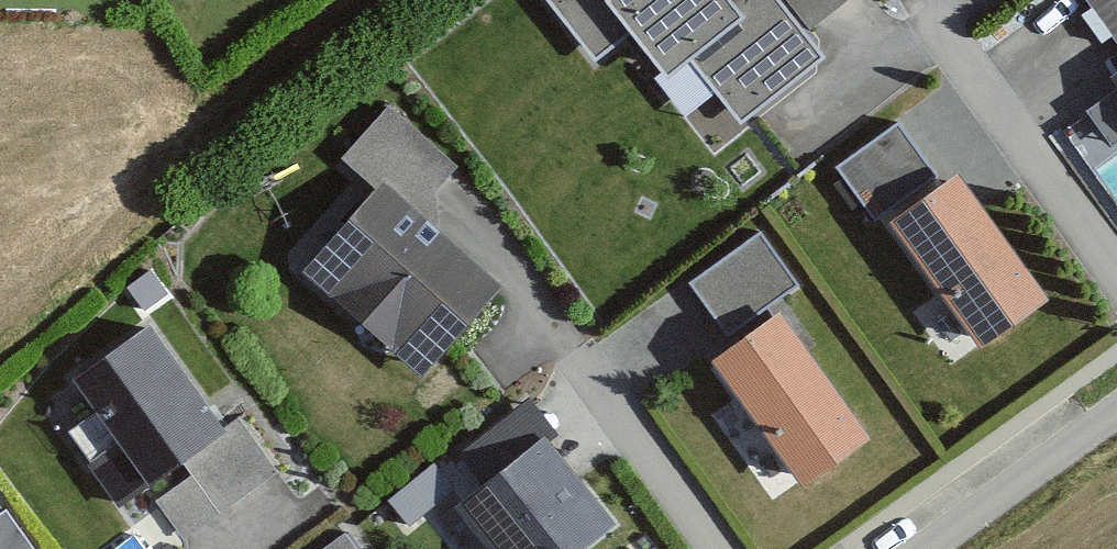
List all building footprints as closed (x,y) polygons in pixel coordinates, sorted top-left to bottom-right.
[(591,72),(626,45),(659,86),(681,69),(731,131),(816,64),(765,0),(534,0),(591,72)] [(804,32),(847,0),(780,0),(804,32)] [(1116,59),(1116,0),(1074,0),(1116,59)] [(1097,77),(1116,104),(1116,63),(1097,77)] [(294,271),(411,378),(490,291),(409,218),(450,173),(379,109),(332,160),(366,192),(294,271)] [(1035,301),(948,178),(936,186),(894,127),(825,175),(866,233),(878,225),(966,349),(1035,301)] [(680,284),(718,340),(793,289),(755,234),(680,284)] [(121,293),(139,319),(165,301),(148,275),(121,293)] [(859,441),(763,318),(699,368),(796,490),(859,441)] [(208,435),(134,331),(58,384),(82,419),(59,435),(108,505),(208,435)] [(273,475),(236,425),(177,468),(213,518),(273,475)] [(531,440),(441,510),(464,540),(452,548),(571,548),(599,528),(531,440)] [(0,509),(0,548),(29,548),(0,509)] [(333,536),(316,548),(343,548),(333,536)]
